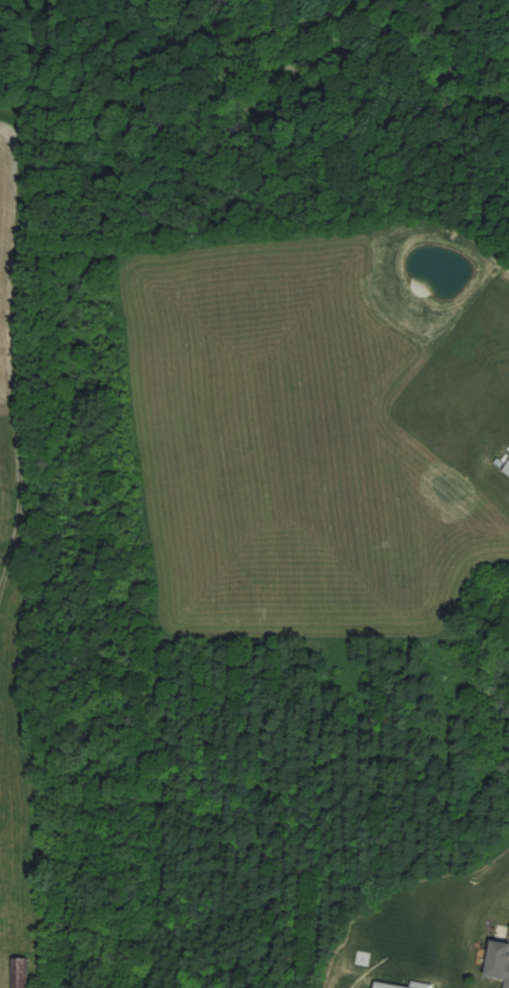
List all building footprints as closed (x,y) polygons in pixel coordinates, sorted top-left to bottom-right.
[(504,987),(508,987),(508,944),(490,941),(485,977),(505,980),(504,987)]
